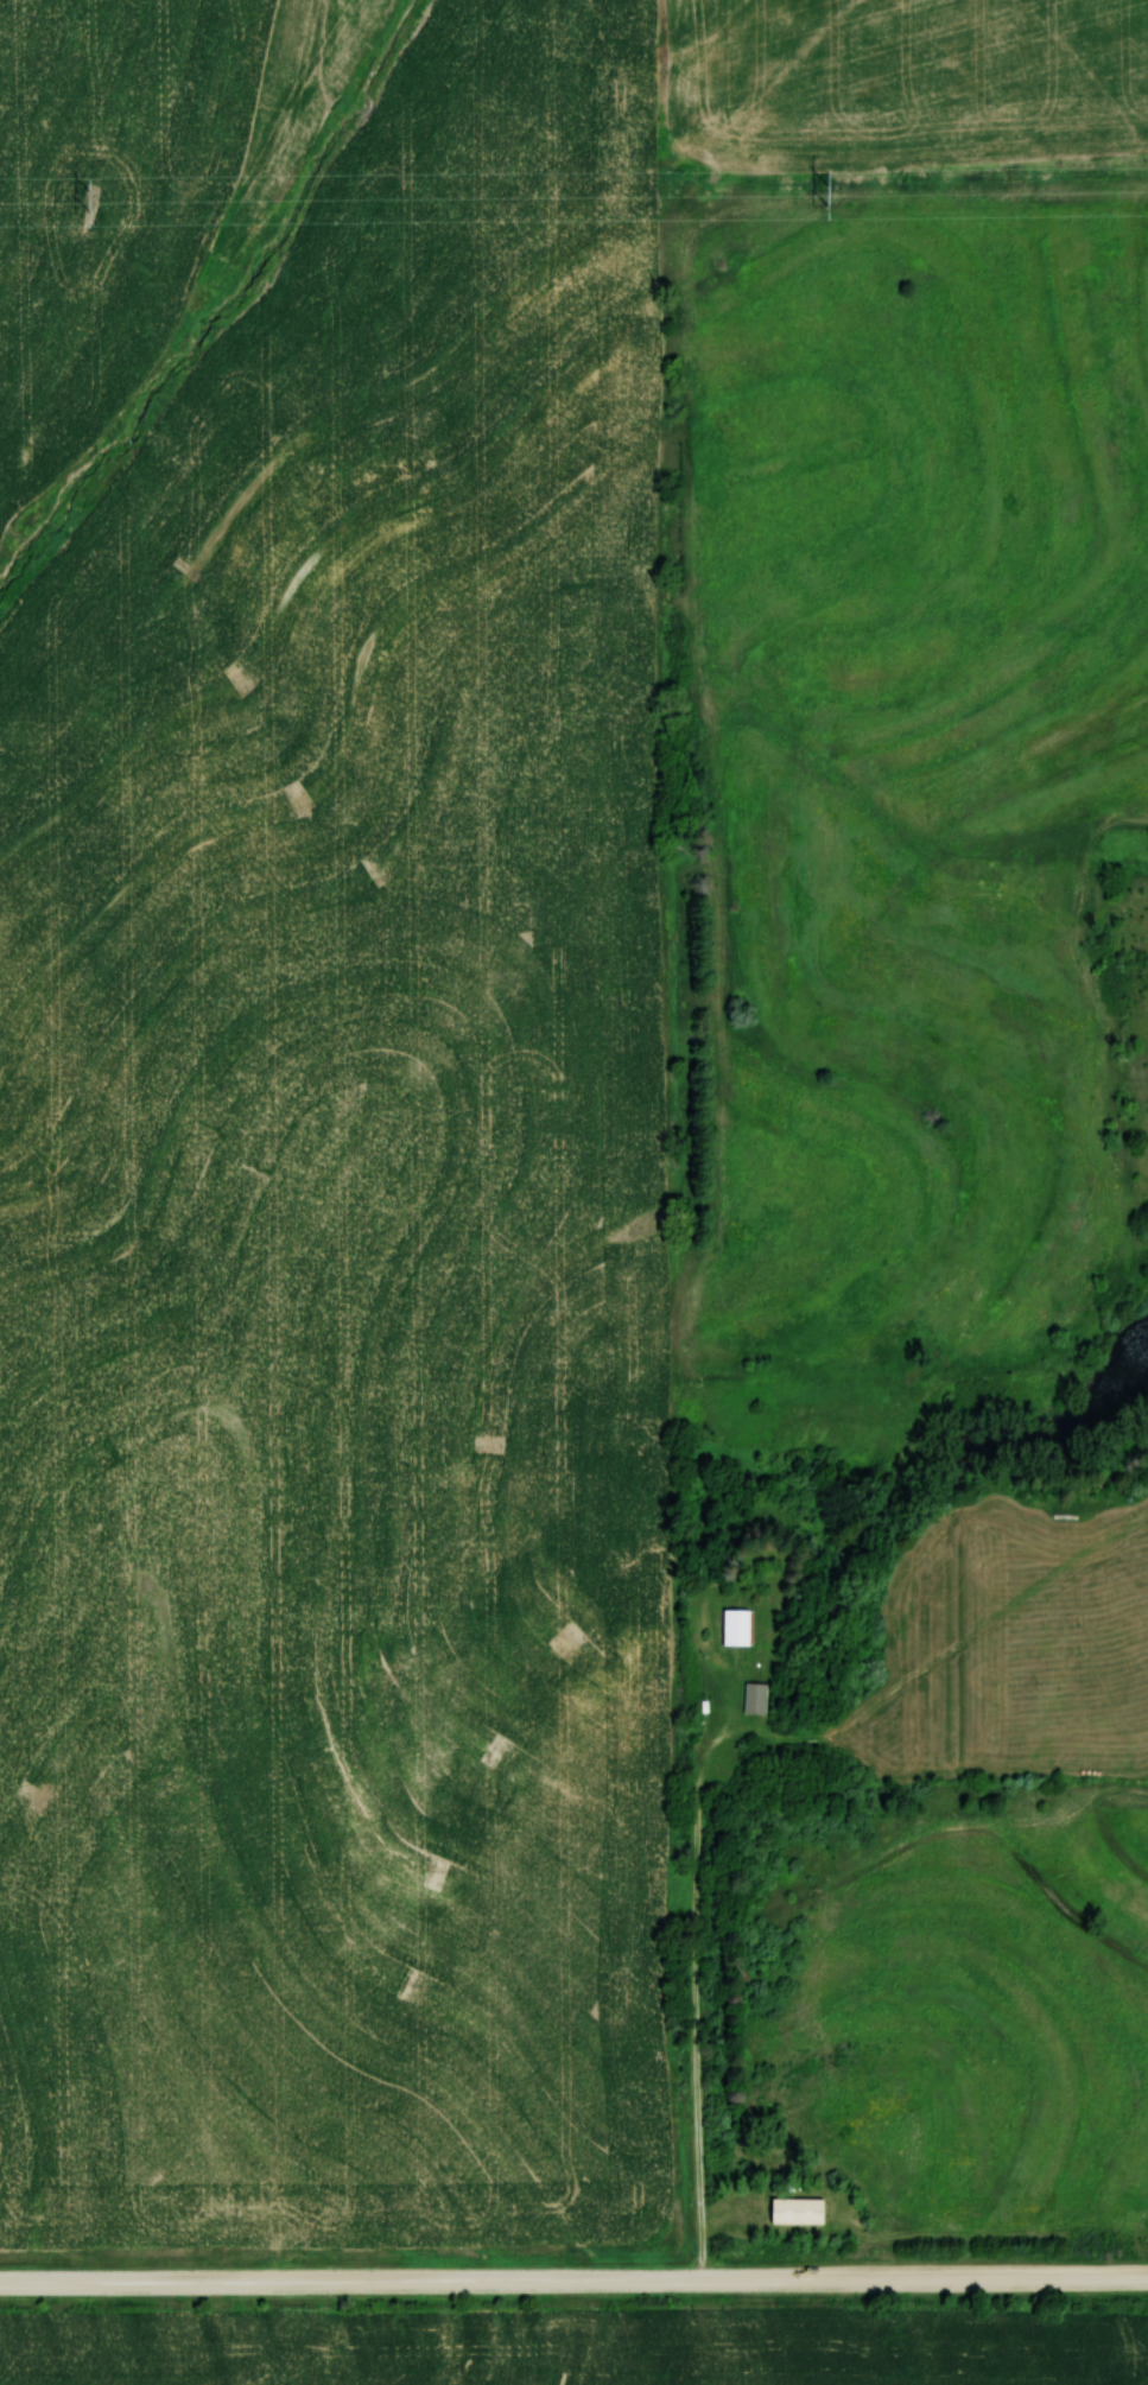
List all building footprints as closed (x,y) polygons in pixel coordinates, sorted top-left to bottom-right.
[(720,1609),(720,1645),(752,1645),(752,1609),(720,1609)] [(746,1712),(763,1712),(763,1696),(746,1696),(746,1712)] [(824,2198),(768,2198),(768,2224),(824,2224),(824,2198)]
